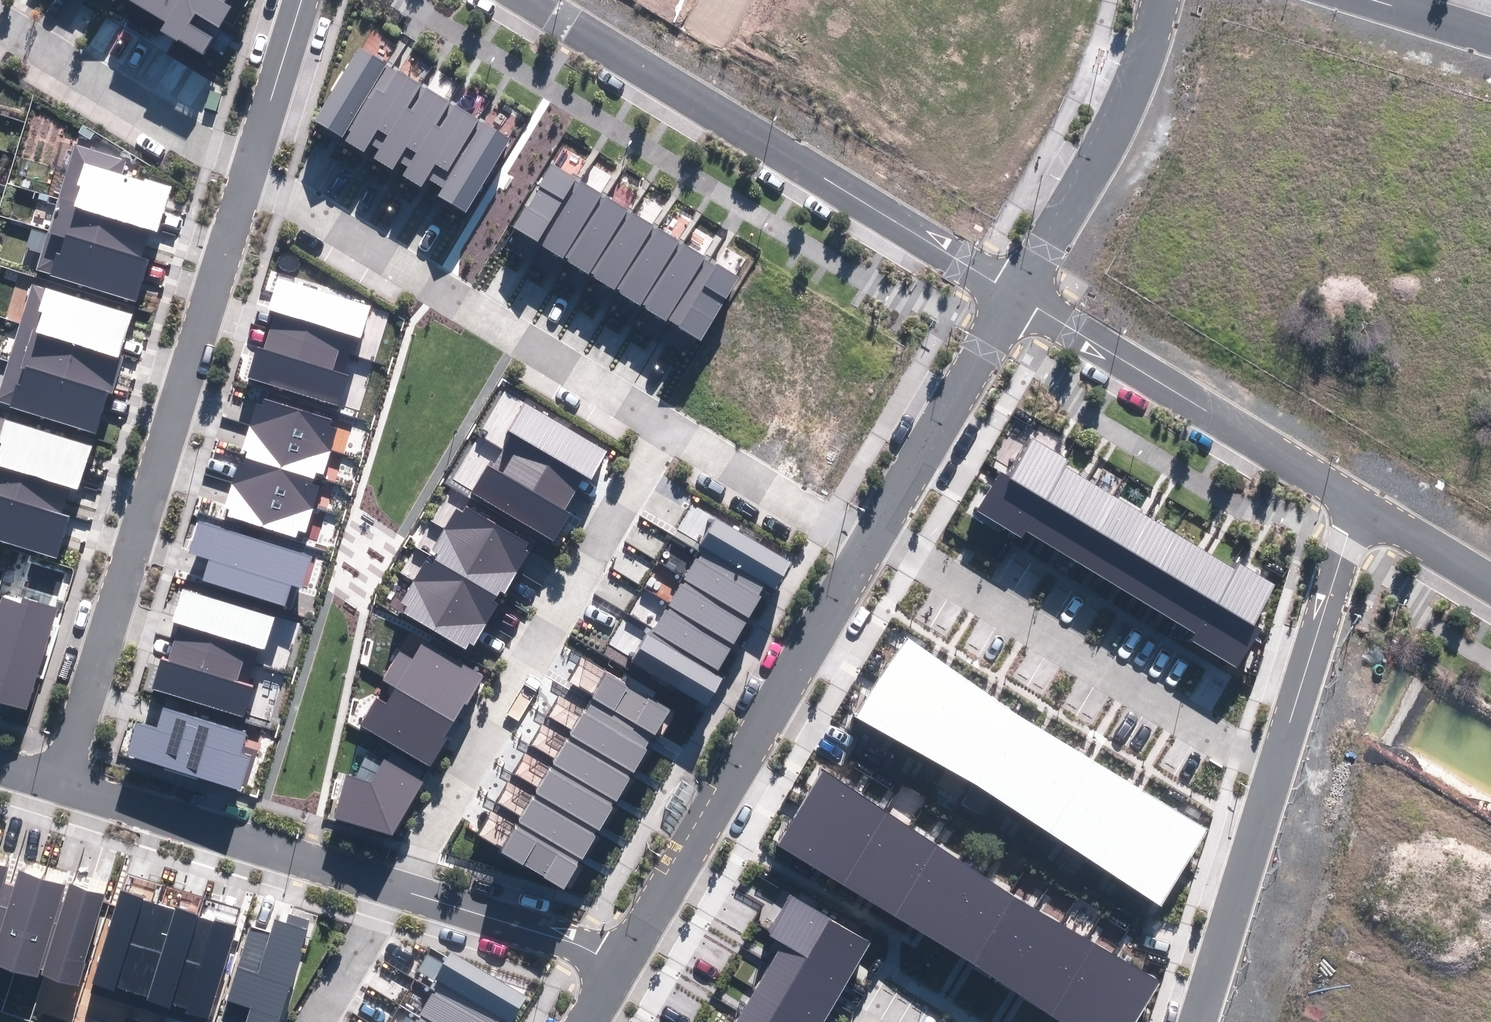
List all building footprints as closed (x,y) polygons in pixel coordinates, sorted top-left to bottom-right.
[(165,22),(160,31),(176,41),(177,38),(203,53),(231,6),(224,1),(225,0),(128,0),(165,22)] [(359,48),(315,120),(342,137),(347,129),(351,132),(346,141),(364,152),(369,144),(379,150),(374,159),(393,171),(399,161),(407,167),(402,176),(420,187),(426,178),(442,187),(437,196),(465,212),(509,139),(359,48)] [(36,270),(135,301),(148,260),(140,257),(148,230),(158,233),(172,188),(122,173),(126,159),(75,144),(36,270)] [(512,226),(700,341),(739,277),(551,162),(512,226)] [(250,380),(340,407),(350,376),(346,375),(356,339),(362,341),(372,307),(279,279),(269,311),(277,314),(267,350),(259,348),(250,380)] [(96,432),(108,391),(113,393),(124,356),(120,355),(132,315),(32,284),(0,388),(0,403),(96,432)] [(228,519),(296,538),(298,530),(307,533),(320,486),(313,484),(316,473),(324,475),(336,429),(329,427),(332,417),(263,399),(262,405),(253,403),(240,449),(248,451),(245,464),(238,462),(225,508),(231,509),(228,519)] [(471,494),(555,543),(571,515),(564,511),(583,477),(589,480),(608,449),(525,402),(509,431),(514,433),(494,468),(488,465),(471,494)] [(57,558),(70,517),(62,514),(70,487),(80,490),(93,445),(0,417),(0,540),(57,558)] [(1192,641),(1237,668),(1261,628),(1254,624),(1277,586),(1239,563),(1235,569),(1067,469),(1072,461),(1032,437),(1009,474),(1001,470),(976,511),(1022,538),(1026,531),(1197,634),(1192,641)] [(404,613),(465,649),(469,643),(474,646),(498,605),(493,602),(500,590),(505,593),(529,552),(525,550),(529,543),(466,505),(461,514),(454,509),(430,550),(438,554),(432,564),(425,560),(400,602),(407,606),(404,613)] [(203,580),(285,606),(291,586),(303,589),(314,556),(198,519),(187,552),(210,559),(203,580)] [(633,662),(709,705),(723,679),(717,676),(768,585),(777,590),(792,563),(713,520),(633,662)] [(152,691),(243,717),(252,686),(248,685),(259,649),(265,651),(275,617),(181,590),(172,622),(180,624),(169,660),(162,658),(152,691)] [(26,710),(56,608),(22,598),(20,603),(1,598),(0,601),(0,703),(26,710)] [(360,726),(430,766),(446,738),(445,736),(464,703),(467,705),(485,675),(411,632),(382,681),(396,689),(386,704),(376,699),(360,726)] [(908,639),(855,717),(978,785),(1161,906),(1209,830),(1015,714),(908,639)] [(477,838),(566,889),(669,708),(581,658),(568,682),(595,696),(585,712),(559,698),(549,716),(574,730),(569,740),(541,725),(530,745),(555,759),(550,768),(525,753),(514,773),(540,788),(534,797),(510,783),(498,804),(520,816),(514,826),(491,813),(477,838)] [(126,755),(240,790),(250,757),(241,754),(248,733),(163,707),(156,727),(137,721),(126,755)] [(334,819),(392,836),(424,783),(384,759),(370,783),(345,775),(334,819)] [(778,844),(1059,1021),(1137,1021),(1160,982),(1012,896),(821,769),(778,844)] [(77,986),(107,894),(70,883),(64,902),(60,901),(65,885),(20,871),(15,886),(3,882),(7,868),(0,865),(0,967),(37,978),(40,969),(43,970),(42,974),(77,986)] [(186,1012),(208,1019),(238,927),(121,889),(90,984),(114,991),(116,987),(148,998),(146,1002),(171,1010),(173,1003),(187,1008),(186,1012)] [(872,944),(792,896),(768,935),(783,945),(736,1021),(825,1021),(872,944)] [(310,921),(288,914),(286,922),(275,919),(270,933),(250,927),(226,1001),(250,1008),(246,1021),(278,1021),(310,921)] [(501,1018),(508,1021),(512,1021),(527,997),(451,953),(444,965),(428,955),(418,971),(438,982),(440,984),(434,994),(433,993),(416,1021),(499,1021),(501,1018)]
